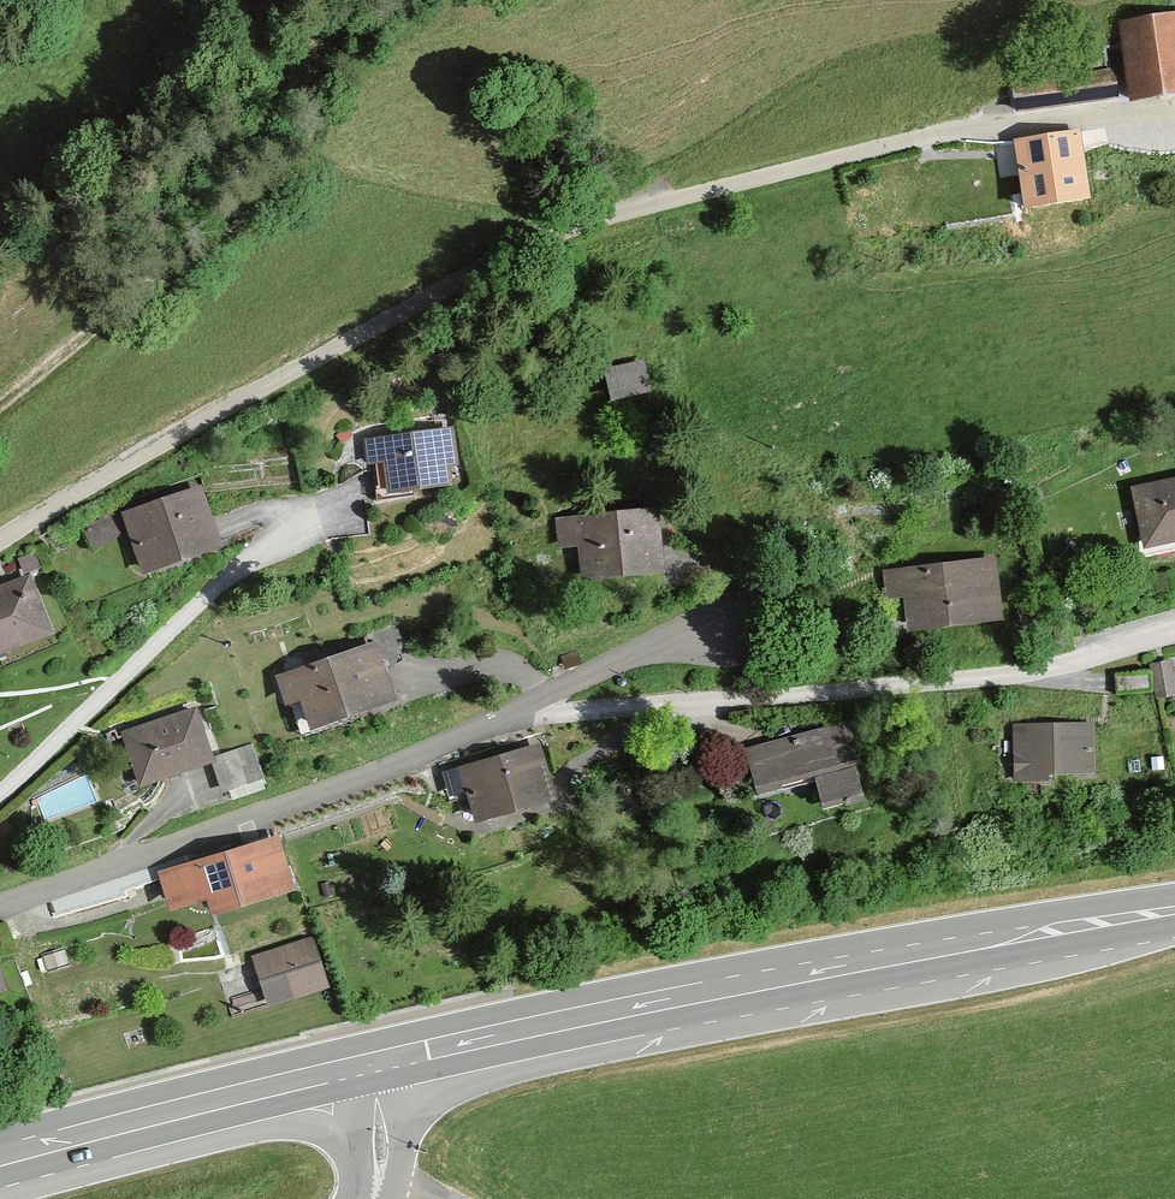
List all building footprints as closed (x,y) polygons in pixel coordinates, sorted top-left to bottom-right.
[(1129,100),(1174,94),(1174,16),(1118,23),(1129,100)] [(1079,133),(1011,141),(1020,208),(1087,200),(1079,133)] [(607,369),(619,401),(659,386),(647,354),(607,369)] [(384,459),(386,498),(456,495),(453,429),(353,433),(355,461),(384,459)] [(1129,487),(1143,549),(1174,542),(1174,477),(1129,487)] [(130,519),(146,572),(217,551),(201,498),(130,519)] [(659,509),(555,520),(558,549),(578,547),(581,580),(666,571),(659,509)] [(86,527),(100,549),(125,534),(111,511),(86,527)] [(997,555),(879,570),(883,599),(905,597),(909,631),(1005,619),(997,555)] [(48,636),(27,585),(0,595),(0,655),(48,636)] [(277,702),(286,732),(381,702),(361,640),(258,673),(268,705),(277,702)] [(186,702),(103,727),(120,784),(203,759),(186,702)] [(1094,722),(1013,724),(1014,776),(1095,774),(1094,722)] [(850,723),(742,748),(754,795),(815,780),(822,809),(868,798),(850,723)] [(531,739),(428,765),(437,801),(452,797),(457,820),(546,797),(531,739)] [(264,831),(138,869),(150,909),(191,896),(197,914),(282,889),(264,831)] [(299,934),(237,951),(254,1011),(316,994),(299,934)]
